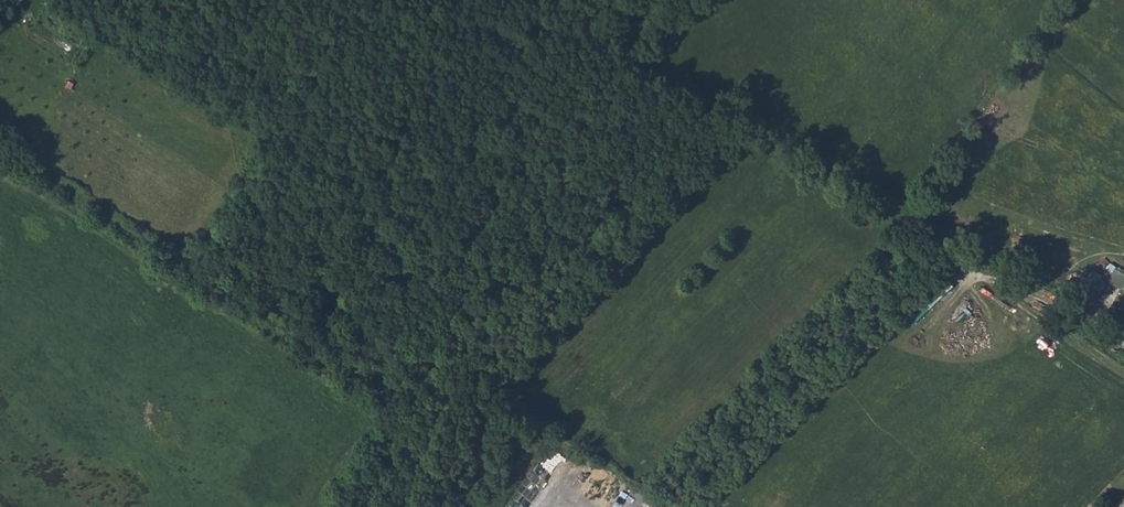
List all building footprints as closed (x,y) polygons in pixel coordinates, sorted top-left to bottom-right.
[(1084,285),(1112,303),(1123,284),(1123,271),(1112,264),(1105,276),(1094,269),(1084,285)]
